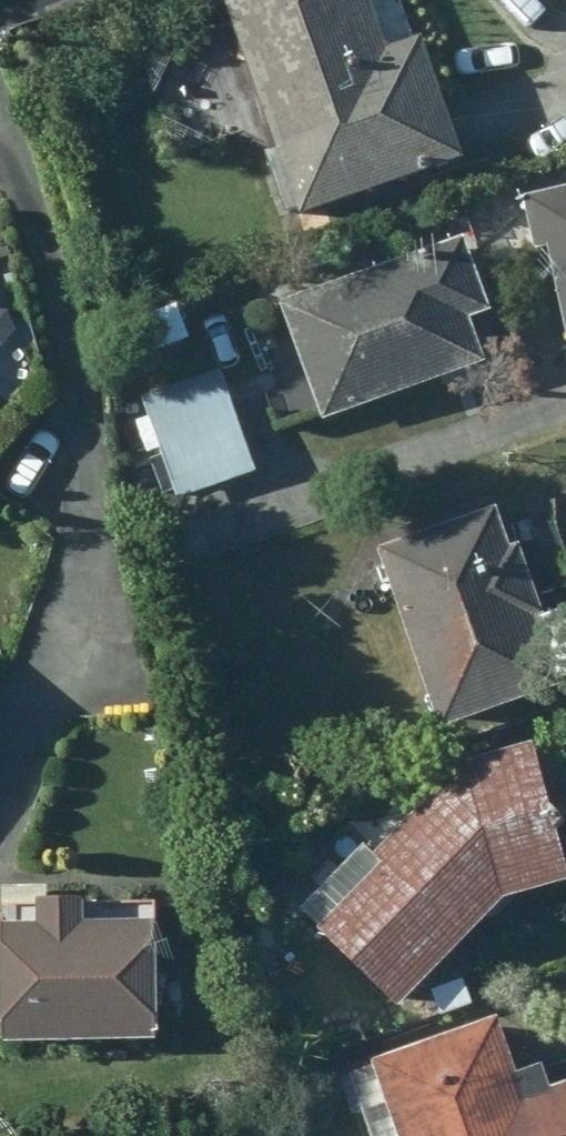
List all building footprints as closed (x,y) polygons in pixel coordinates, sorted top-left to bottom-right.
[(276,220),(444,165),(404,44),(376,53),(358,0),(204,0),(276,220)] [(524,209),(560,378),(565,377),(565,200),(524,209)] [(461,248),(284,310),(325,425),(475,372),(458,324),(485,315),(461,248)] [(222,382),(132,411),(162,513),(256,484),(222,382)] [(502,521),(382,560),(396,601),(413,652),(532,613),(502,521)] [(532,613),(413,652),(444,744),(563,705),(532,613)] [(459,763),(302,919),(394,1011),(504,902),(554,889),(516,748),(459,763)] [(10,1027),(8,1047),(134,1063),(156,896),(0,876),(0,1026),(10,1027)] [(370,1066),(394,1135),(565,1135),(565,1089),(527,1102),(501,1023),(370,1066)]
